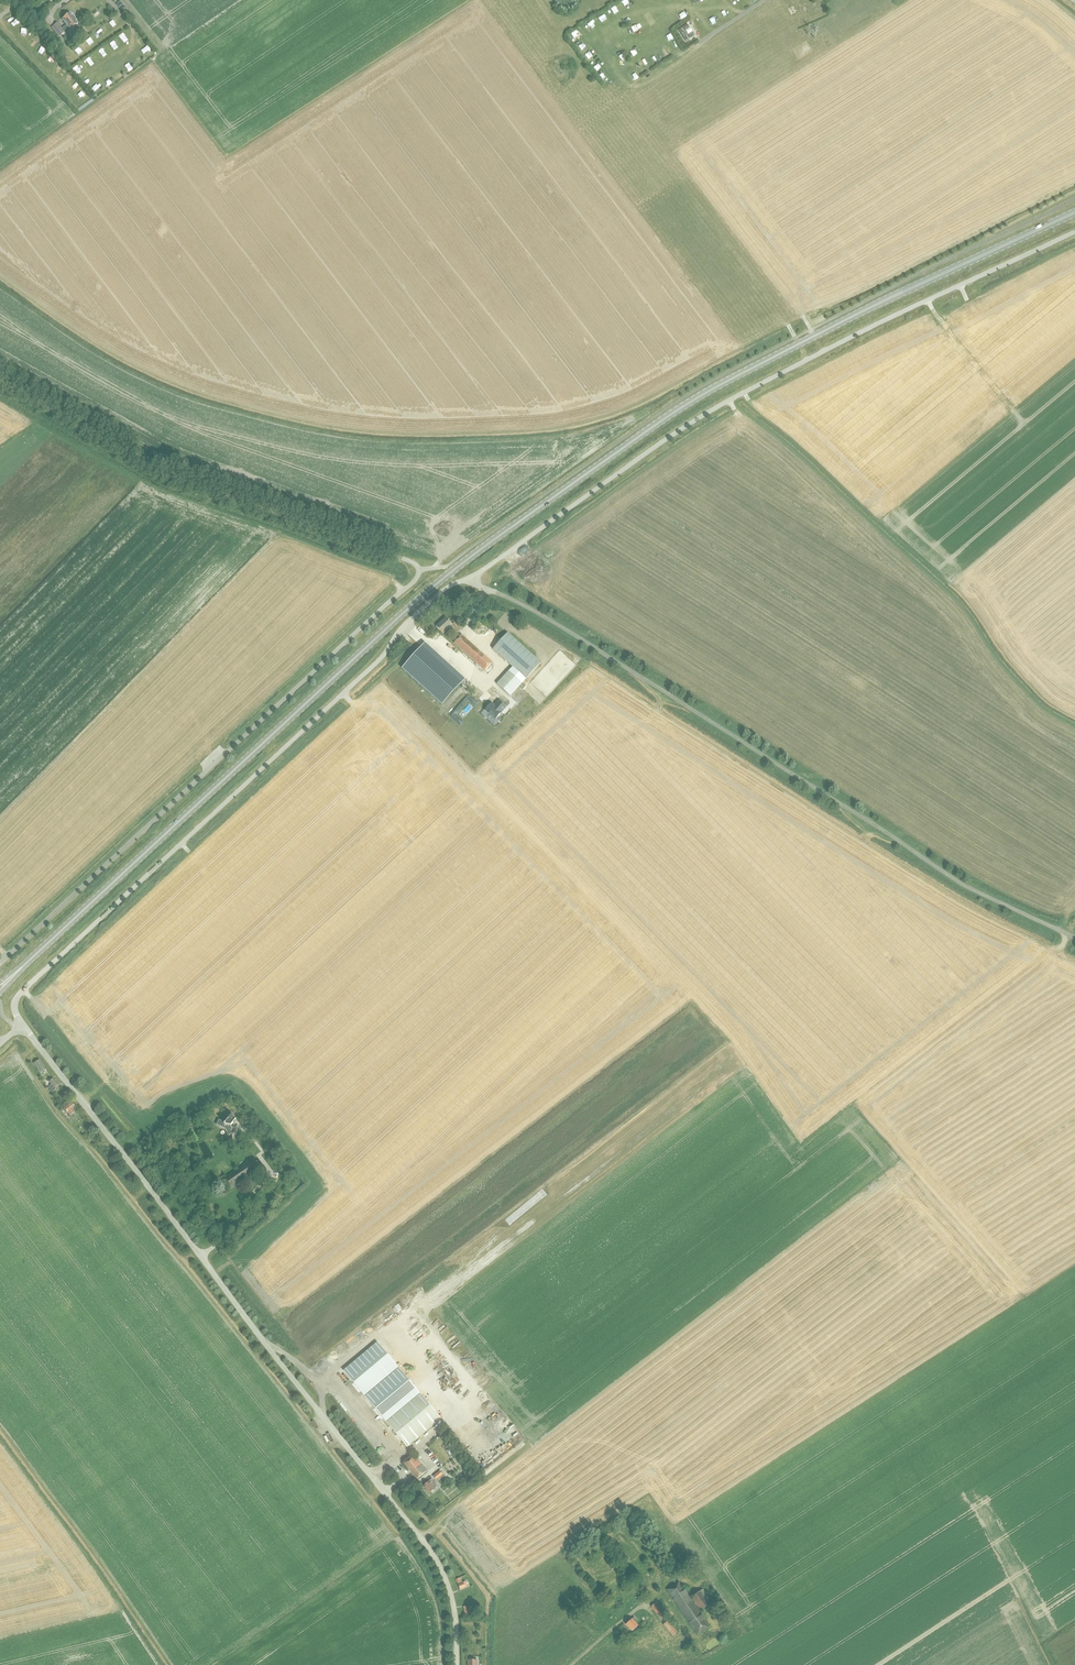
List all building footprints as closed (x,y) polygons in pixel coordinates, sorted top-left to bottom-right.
[(54,25),(57,28),(62,35),(64,33),(65,34),(78,24),(70,13),(62,19),(66,25),(62,28),(57,23),(54,25)] [(686,42),(695,36),(688,25),(679,31),(686,42)] [(507,634),(493,650),(526,679),(540,663),(507,634)] [(454,643),(485,671),(492,663),(462,635),(454,643)] [(421,649),(402,669),(442,705),(461,684),(421,649)] [(492,704),(485,711),(495,720),(502,713),(501,713),(506,708),(499,701),(496,705),(495,707),(492,704)] [(46,1069),(39,1060),(34,1063),(40,1073),(42,1072),(43,1073),(45,1072),(44,1071),(46,1069)] [(54,1088),(58,1085),(53,1079),(52,1080),(51,1078),(47,1081),(48,1082),(49,1082),(51,1085),(48,1087),(51,1090),(50,1091),(51,1092),(55,1090),(54,1088)] [(72,1109),(75,1107),(71,1102),(67,1106),(66,1104),(63,1107),(69,1116),(75,1112),(72,1109)] [(219,1120),(217,1124),(226,1128),(231,1136),(236,1132),(231,1126),(237,1119),(232,1116),(226,1123),(219,1120)] [(228,1191),(261,1168),(254,1157),(225,1177),(224,1175),(219,1179),(221,1180),(227,1180),(230,1185),(228,1191)] [(383,1343),(348,1371),(385,1420),(419,1391),(383,1343)] [(386,1421),(390,1426),(407,1447),(441,1419),(420,1393),(386,1421)] [(417,1479),(427,1471),(414,1456),(404,1464),(417,1479)] [(436,1480),(443,1475),(440,1471),(433,1476),(436,1480)] [(429,1494),(438,1486),(432,1479),(423,1487),(429,1494)] [(460,1589),(467,1586),(465,1581),(462,1583),(460,1578),(456,1579),(458,1585),(460,1589)] [(697,1636),(709,1628),(678,1582),(666,1590),(697,1636)] [(712,1603),(703,1590),(691,1597),(700,1611),(712,1603)] [(661,1619),(664,1616),(654,1604),(651,1607),(661,1619)] [(631,1631),(637,1626),(634,1622),(636,1621),(634,1618),(626,1625),(631,1631)] [(672,1636),(677,1632),(668,1621),(663,1625),(672,1636)]
